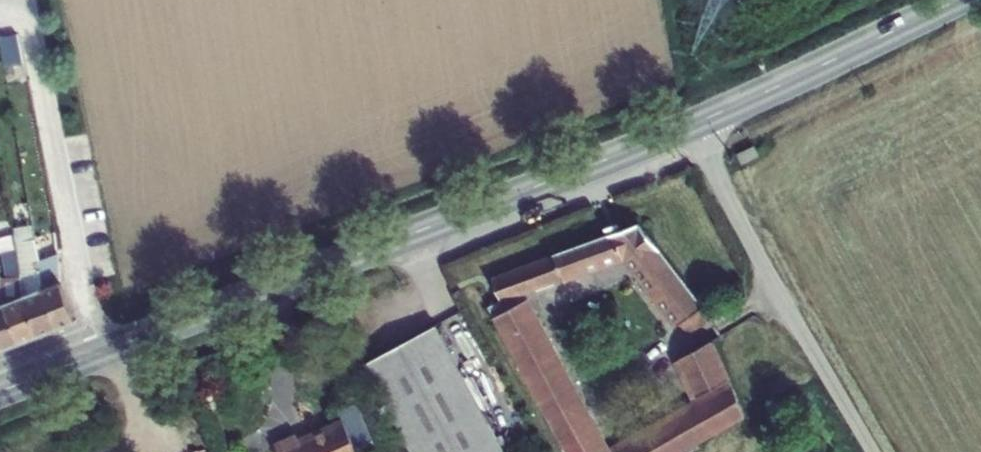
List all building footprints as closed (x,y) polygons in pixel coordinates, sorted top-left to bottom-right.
[(758,155),(755,146),(738,154),(742,164),(758,155)] [(535,396),(565,451),(610,451),(525,293),(625,255),(678,325),(682,322),(688,334),(712,320),(703,307),(639,224),(619,231),(617,224),(605,229),(608,235),(554,255),(491,279),(500,301),(487,307),(535,396)] [(21,297),(38,337),(56,330),(41,290),(42,289),(39,267),(36,268),(34,262),(39,261),(34,240),(14,243),(15,250),(19,277),(21,297)] [(19,344),(38,337),(21,297),(19,277),(15,250),(2,252),(7,279),(0,279),(0,280),(1,285),(3,305),(19,344)] [(41,290),(56,330),(75,323),(66,298),(60,282),(58,260),(57,254),(39,261),(34,262),(36,268),(39,267),(42,289),(41,290)] [(19,344),(3,305),(1,285),(0,285),(0,351),(19,344)] [(435,326),(364,364),(412,451),(503,451),(435,326)] [(698,441),(744,414),(729,380),(711,341),(678,359),(700,404),(614,451),(678,451),(698,441)] [(343,422),(299,442),(297,437),(276,446),(278,451),(356,451),(343,422)]
